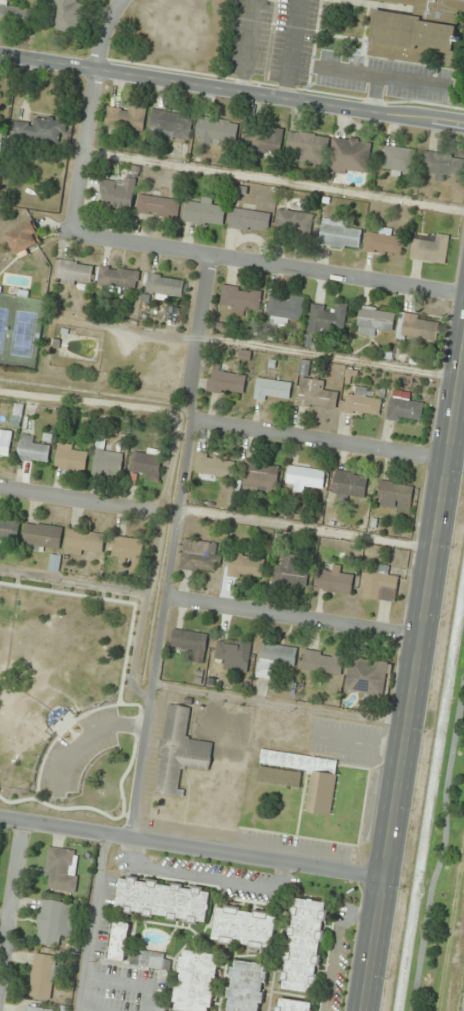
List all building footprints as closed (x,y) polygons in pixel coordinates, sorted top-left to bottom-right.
[(48,28),(75,34),(83,0),(55,0),(48,28)] [(413,6),(377,0),(463,0),(463,14),(456,13),(453,36),(458,37),(457,42),(452,41),(450,54),(424,50),(422,64),(365,55),(372,10),(411,16),(413,6)] [(30,28),(32,7),(0,3),(0,24),(30,28)] [(144,131),(146,109),(108,105),(105,127),(144,131)] [(149,133),(190,139),(193,115),(152,109),(149,133)] [(66,143),(67,119),(35,118),(35,123),(15,122),(15,141),(66,143)] [(236,144),(239,124),(199,118),(196,138),(236,144)] [(266,135),(246,131),(242,148),(279,156),(285,131),(267,127),(266,135)] [(285,155),(325,164),(331,139),(291,129),(285,155)] [(368,176),(372,141),(333,137),(329,171),(368,176)] [(384,171),(413,173),(415,149),(386,146),(384,171)] [(424,155),(424,178),(463,178),(463,155),(424,155)] [(125,182),(103,180),(100,206),(132,210),(136,179),(125,177),(125,182)] [(178,219),(180,200),(139,194),(137,213),(178,219)] [(184,224),(223,228),(226,207),(215,206),(216,199),(199,197),(198,202),(186,201),(184,224)] [(229,228),(268,233),(271,214),(232,208),(229,228)] [(314,214),(278,209),(275,232),(311,236),(314,214)] [(360,250),(363,230),(354,229),(355,223),(323,218),(319,244),(360,250)] [(18,257),(45,243),(33,220),(7,234),(18,257)] [(403,238),(394,237),(394,229),(379,228),(379,235),(368,234),(367,253),(402,255),(403,238)] [(450,236),(423,233),(422,240),(413,240),(410,260),(447,264),(450,236)] [(91,288),(94,266),(56,259),(53,281),(91,288)] [(98,285),(136,292),(139,272),(102,265),(98,285)] [(147,297),(184,298),(184,277),(148,276),(147,297)] [(262,291),(223,285),(221,304),(232,305),(231,314),(247,316),(248,309),(259,310),(262,291)] [(301,321),(304,298),(271,294),(267,324),(288,326),(289,320),(301,321)] [(347,307),(312,304),(310,329),(345,332),(347,307)] [(377,337),(378,329),(393,331),(396,311),(360,307),(357,335),(377,337)] [(439,341),(441,319),(401,315),(399,337),(439,341)] [(213,368),(207,390),(242,398),(247,376),(213,368)] [(326,380),(300,378),(297,406),(336,410),(337,392),(325,391),(326,380)] [(255,400),(289,403),(292,382),(257,379),(255,400)] [(382,400),(366,398),(367,388),(356,387),(355,396),(343,394),(341,413),(380,417),(382,400)] [(388,419),(421,424),(424,404),(412,403),(413,393),(392,390),(388,419)] [(0,430),(0,456),(8,458),(12,432),(0,430)] [(47,466),(51,447),(37,444),(39,437),(22,434),(17,459),(47,466)] [(86,471),(88,448),(58,445),(56,468),(86,471)] [(133,479),(161,479),(161,450),(133,450),(133,479)] [(123,452),(95,451),(94,474),(122,475),(123,452)] [(196,475),(234,479),(236,460),(198,456),(196,475)] [(278,489),(278,462),(244,462),(244,489),(278,489)] [(287,489),(323,492),(325,469),(288,467),(287,489)] [(368,475),(336,471),(333,494),(365,498),(368,475)] [(410,513),(414,485),(383,481),(379,509),(410,513)] [(0,518),(0,538),(18,541),(21,522),(0,518)] [(63,527),(26,522),(22,551),(41,554),(42,545),(61,547),(63,527)] [(65,552),(102,556),(105,534),(68,529),(65,552)] [(140,570),(145,541),(116,536),(112,558),(132,561),(131,569),(140,570)] [(222,544),(185,539),(180,569),(218,574),(222,544)] [(265,558),(232,552),(227,575),(261,581),(265,558)] [(59,555),(50,555),(50,571),(59,571),(59,555)] [(311,570),(280,558),(273,577),(304,589),(311,570)] [(317,585),(348,597),(356,575),(333,566),(331,574),(323,571),(317,585)] [(366,574),(363,598),(396,602),(399,578),(389,577),(390,567),(378,566),(377,575),(366,574)] [(207,634),(173,630),(171,649),(191,652),(190,661),(204,663),(207,634)] [(223,669),(247,673),(252,643),(218,637),(214,658),(224,660),(223,669)] [(262,643),(256,677),(274,679),(276,668),(294,671),(297,649),(262,643)] [(341,675),(344,657),(305,650),(302,668),(341,675)] [(384,696),(388,663),(349,658),(345,691),(384,696)] [(214,742),(187,739),(191,707),(167,704),(156,794),(178,797),(182,768),(210,771),(214,742)] [(331,815),(338,760),(261,750),(260,765),(258,765),(256,783),(300,788),(302,773),(311,774),(306,812),(331,815)] [(75,893),(80,851),(49,848),(44,889),(75,893)] [(207,924),(211,887),(120,876),(115,913),(207,924)] [(281,989),(315,994),(328,902),(294,898),(281,989)] [(61,937),(72,938),(76,903),(41,900),(36,945),(60,947),(61,937)] [(277,913),(216,905),(212,943),(272,950),(277,913)] [(130,924),(114,922),(110,960),(126,961),(130,924)] [(183,1010),(211,1010),(220,955),(182,949),(172,1009),(183,1010)] [(29,997),(54,1000),(59,957),(35,954),(29,997)] [(224,1010),(260,1010),(267,965),(232,960),(224,1010)] [(313,1003),(276,998),(274,1010),(312,1010),(313,1003)]
